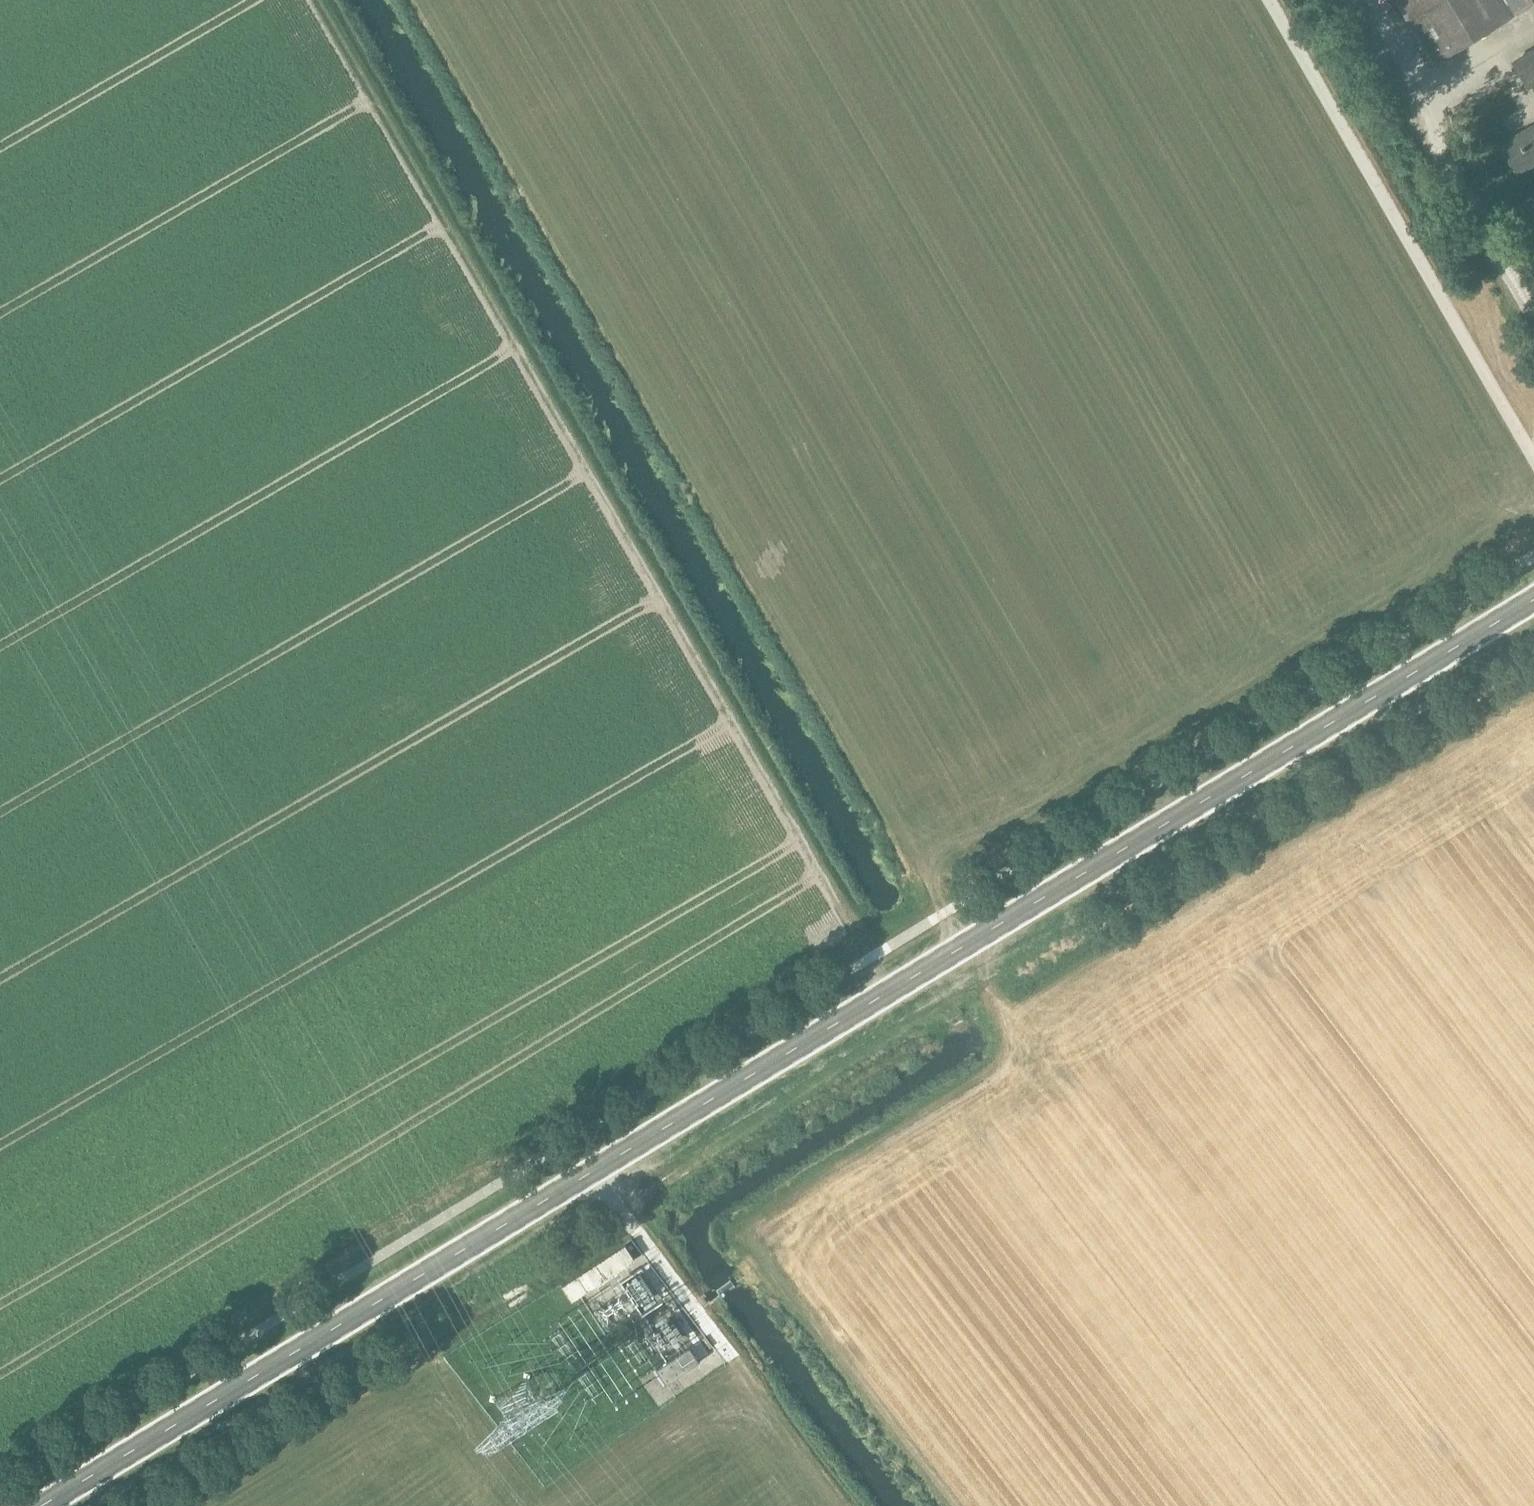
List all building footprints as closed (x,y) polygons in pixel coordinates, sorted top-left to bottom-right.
[(1433,64),(1509,19),(1497,0),(1394,0),(1433,64)] [(1509,19),(1533,4),(1533,0),(1497,0),(1509,19)] [(1533,86),(1533,50),(1513,63),(1528,89),(1533,86)] [(1533,164),(1533,125),(1500,146),(1517,174),(1533,164)] [(634,1261),(625,1246),(596,1264),(606,1279),(634,1261)] [(605,1280),(595,1265),(562,1287),(572,1302),(605,1280)] [(656,1370),(665,1385),(699,1363),(689,1348),(656,1370)]
